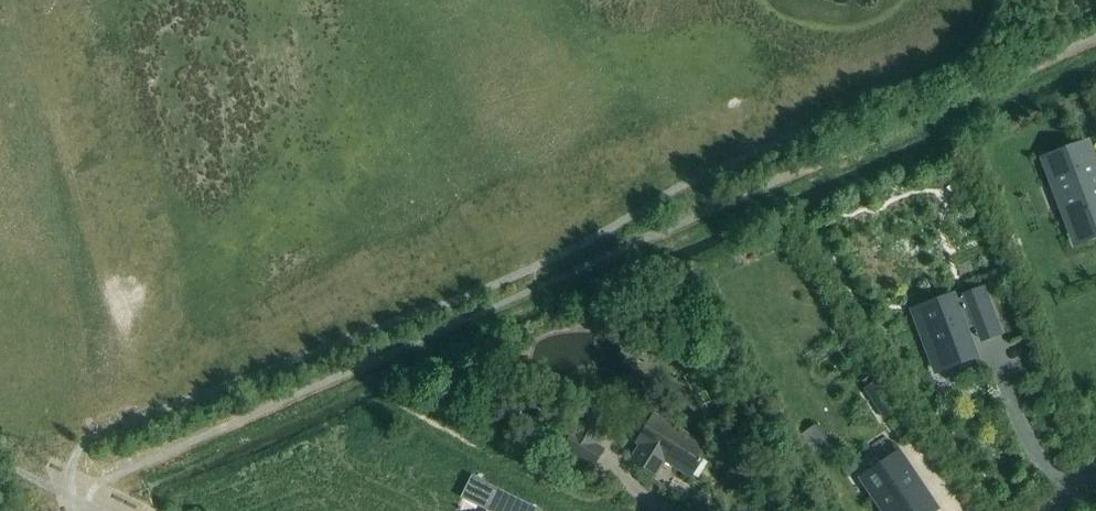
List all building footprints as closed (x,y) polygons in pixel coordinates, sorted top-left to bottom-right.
[(1047,161),(1054,181),(1060,179),(1070,207),(1064,209),(1073,231),(1095,222),(1095,184),(1092,174),(1095,172),(1095,169),(1088,146),(1047,161)] [(929,304),(915,310),(933,358),(938,370),(939,370),(953,365),(953,366),(963,362),(962,361),(977,356),(965,325),(976,320),(978,325),(995,319),(984,289),(967,295),(969,301),(958,305),(954,295),(939,301),(939,300),(929,304)] [(879,381),(870,386),(877,397),(886,392),(879,381)] [(708,462),(702,458),(710,447),(652,413),(635,443),(638,445),(628,461),(657,478),(667,461),(692,476),(693,474),(698,478),(708,462)] [(607,428),(582,414),(571,434),(565,446),(563,449),(579,458),(576,464),(589,471),(592,465),(595,467),(605,448),(598,444),(607,428)] [(816,425),(802,435),(821,463),(835,453),(816,425)] [(559,427),(553,439),(565,446),(571,434),(559,427)] [(865,477),(876,492),(876,493),(888,510),(932,510),(935,509),(898,454),(881,466),(882,466),(865,477)]
